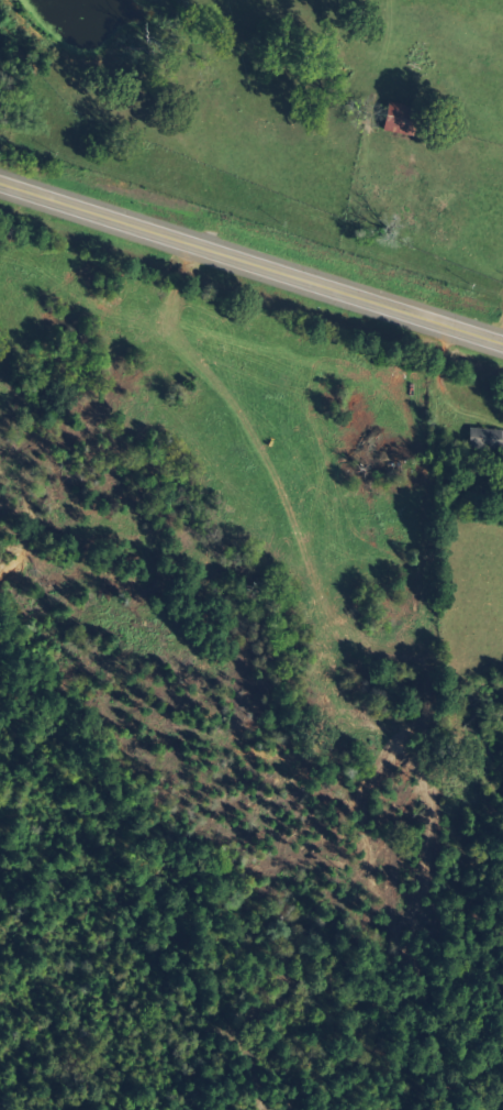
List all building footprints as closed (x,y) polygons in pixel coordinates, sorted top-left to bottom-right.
[(378,131),(410,136),(413,108),(381,104),(378,131)] [(494,452),(497,433),(465,427),(462,446),(494,452)]
